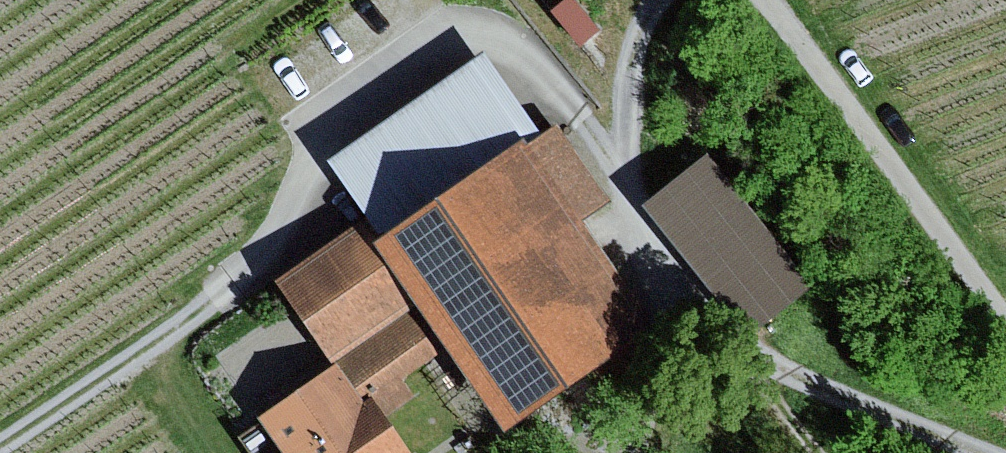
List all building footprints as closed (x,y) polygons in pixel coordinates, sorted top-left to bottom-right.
[(555,14),(584,47),(602,32),(575,0),(571,0),(555,14)] [(313,161),(354,222),(365,238),(529,129),(477,51),(313,161)] [(529,129),(365,238),(407,300),(494,430),(646,328),(575,221),(604,201),(547,117),(529,129)] [(807,283),(701,152),(636,204),(742,335),(807,283)] [(354,222),(269,278),(321,356),(407,300),(365,238),(354,222)] [(402,311),(331,359),(353,392),(366,384),(386,413),(410,397),(394,373),(429,350),(402,311)] [(250,415),(274,450),(269,452),(404,452),(362,392),(353,398),(329,362),(250,415)]
